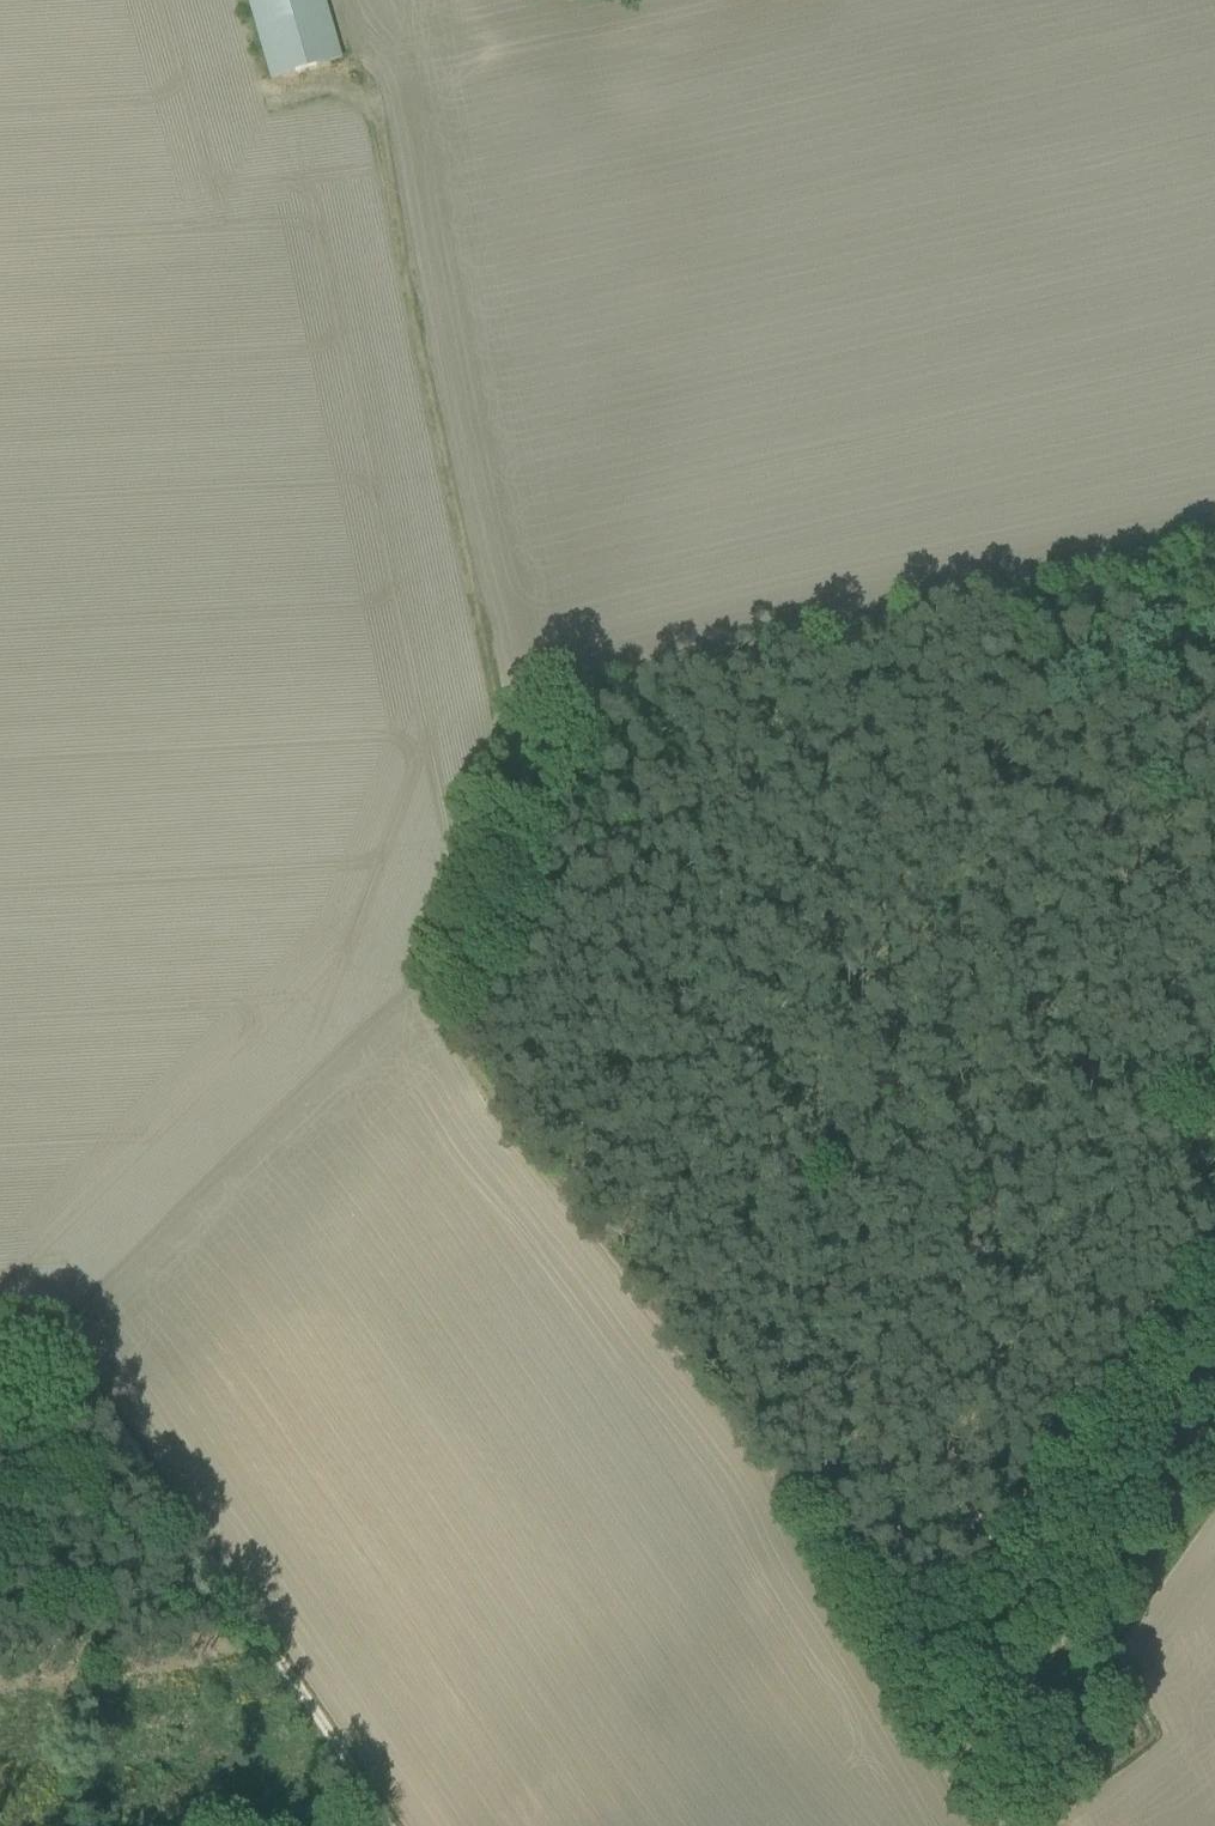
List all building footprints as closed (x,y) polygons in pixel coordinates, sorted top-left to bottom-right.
[(272,79),(341,59),(324,0),(249,0),(272,79)]
